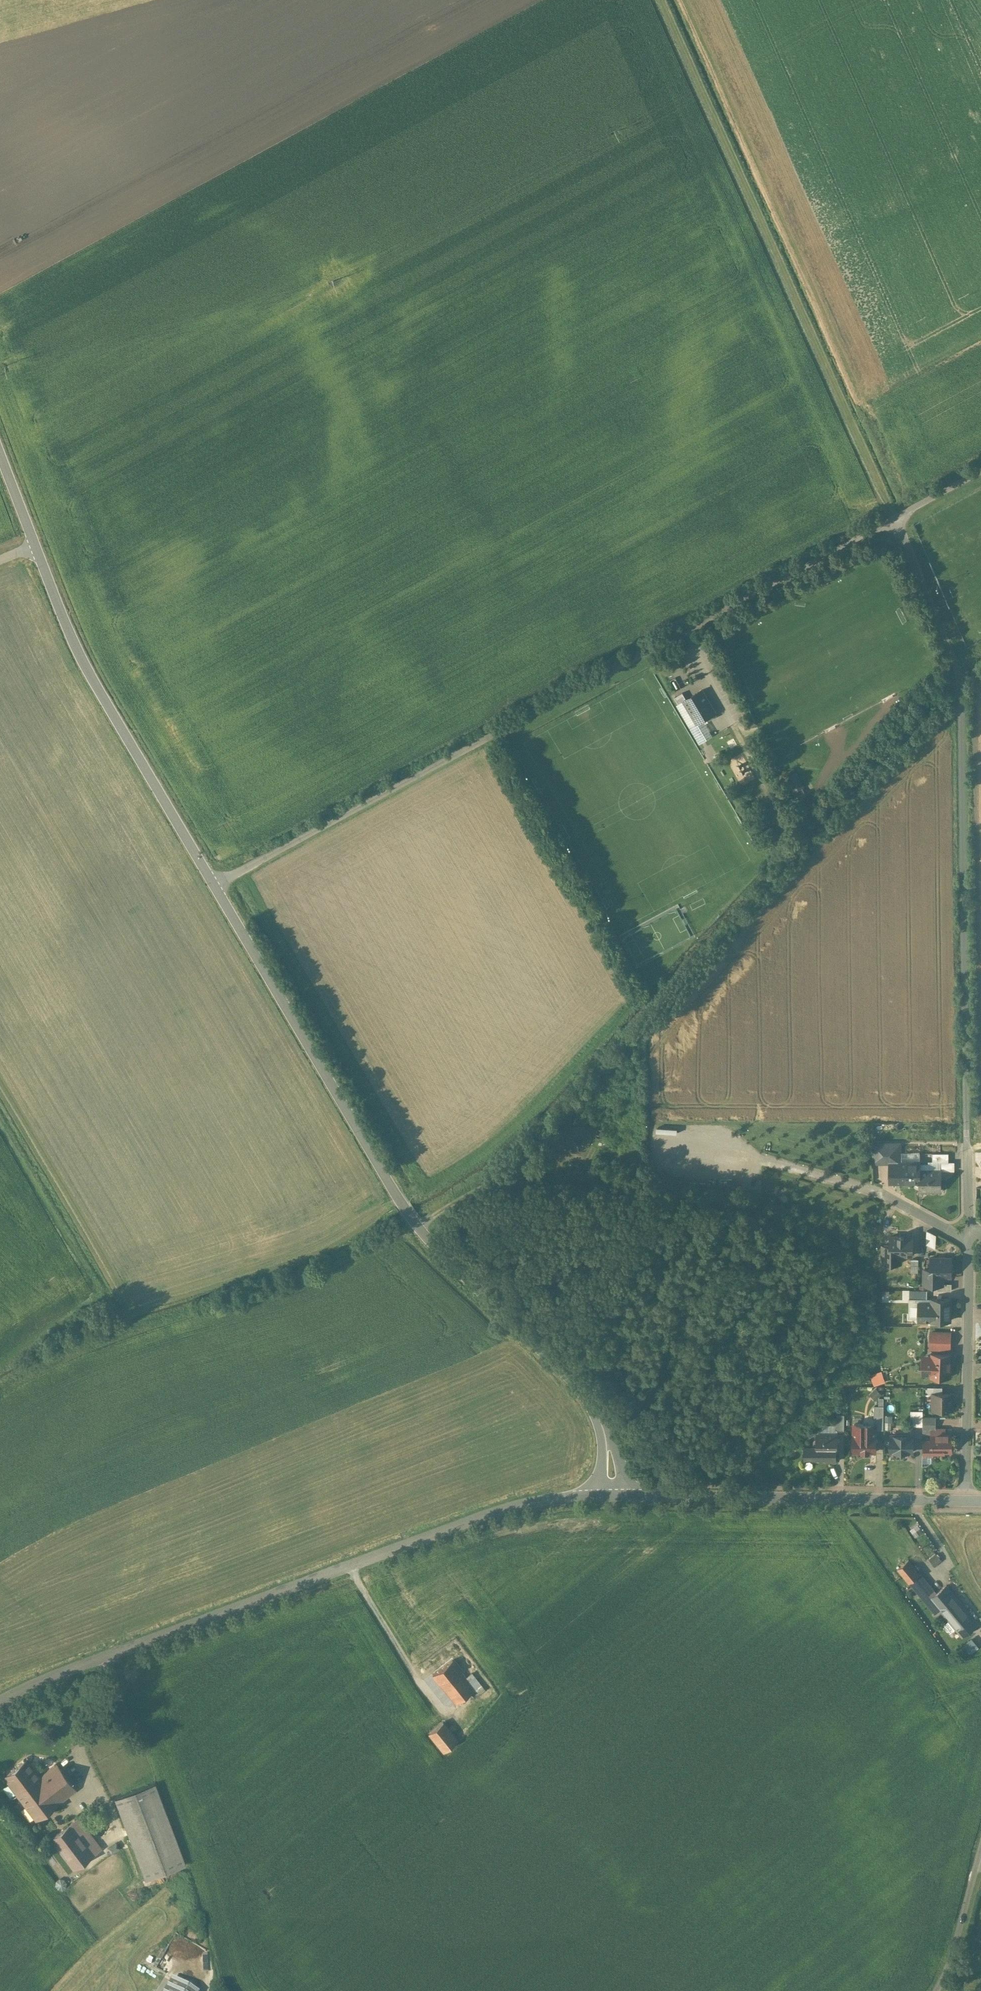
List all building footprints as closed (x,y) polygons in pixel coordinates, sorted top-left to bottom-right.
[(702,689),(684,700),(697,722),(715,711),(702,689)] [(754,719),(744,723),(746,728),(756,724),(754,719)] [(797,772),(786,778),(794,792),(804,786),(797,772)] [(900,1142),(882,1142),(882,1151),(897,1151),(900,1151),(900,1142)] [(897,1151),(882,1151),(882,1162),(890,1162),(897,1162),(897,1151)] [(949,1152),(933,1152),(933,1161),(949,1161),(949,1152)] [(920,1162),(900,1162),(897,1162),(890,1162),(890,1181),(920,1181),(920,1170),(920,1162)] [(920,1170),(920,1181),(920,1189),(941,1190),(941,1170),(920,1170)] [(929,1231),(928,1244),(937,1245),(939,1232),(929,1231)] [(904,1235),(898,1235),(898,1236),(890,1236),(890,1245),(890,1262),(900,1262),(900,1254),(912,1255),(912,1237),(904,1236),(904,1235)] [(951,1257),(931,1257),(931,1268),(931,1275),(942,1275),(951,1275),(951,1257)] [(931,1268),(924,1268),(924,1284),(938,1284),(942,1284),(942,1283),(942,1275),(931,1275),(931,1268)] [(927,1290),(914,1290),(914,1299),(927,1299),(927,1290)] [(950,1298),(932,1298),(932,1303),(932,1320),(950,1320),(950,1298)] [(932,1303),(919,1303),(919,1319),(932,1320),(932,1303)] [(950,1333),(931,1332),(930,1341),(934,1341),(933,1348),(950,1349),(950,1333)] [(950,1355),(932,1354),(932,1356),(924,1356),(924,1374),(931,1374),(931,1376),(948,1377),(950,1377),(951,1369),(949,1369),(950,1355)] [(885,1371),(873,1374),(876,1385),(888,1382),(885,1371)] [(878,1400),(884,1393),(878,1387),(872,1394),(878,1400)] [(952,1394),(933,1393),(933,1409),(952,1410),(952,1394)] [(884,1415),(875,1415),(874,1424),(874,1429),(884,1429),(884,1415)] [(935,1417),(923,1417),(923,1429),(933,1429),(935,1429),(935,1417)] [(874,1424),(854,1424),(854,1434),(854,1440),(852,1440),(852,1445),(854,1445),(854,1451),(855,1451),(875,1451),(875,1435),(874,1435),(874,1429),(874,1424)] [(952,1434),(940,1434),(940,1429),(935,1429),(933,1429),(932,1434),(932,1435),(931,1440),(931,1452),(932,1452),(951,1452),(952,1434)] [(838,1433),(817,1433),(816,1445),(816,1451),(836,1451),(837,1451),(838,1433)] [(913,1434),(891,1434),(891,1451),(913,1451),(913,1434)] [(931,1440),(924,1440),(924,1454),(932,1454),(932,1452),(931,1452),(931,1440)] [(836,1451),(816,1451),(816,1445),(804,1445),(804,1461),(815,1461),(815,1460),(836,1460),(836,1451)] [(920,1573),(909,1560),(898,1568),(909,1582),(910,1582),(920,1574),(920,1573)] [(933,1588),(921,1573),(920,1573),(920,1574),(910,1582),(922,1597),(933,1588)] [(978,1623),(946,1585),(937,1593),(930,1598),(941,1611),(962,1636),(978,1623)] [(933,1588),(922,1597),(937,1615),(941,1611),(930,1598),(937,1593),(933,1588)] [(980,1647),(980,1645),(975,1637),(967,1644),(974,1653),(980,1647)] [(452,1660),(433,1675),(444,1688),(463,1673),(452,1660)] [(463,1673),(444,1688),(456,1704),(470,1694),(472,1697),(483,1688),(471,1673),(466,1677),(463,1673)] [(458,1741),(443,1722),(429,1733),(444,1752),(458,1741)] [(27,1759),(4,1776),(17,1794),(40,1777),(27,1759)] [(40,1777),(17,1794),(36,1820),(76,1790),(57,1764),(40,1777)] [(155,1783),(115,1798),(146,1880),(186,1864),(155,1783)] [(78,1819),(50,1839),(73,1869),(101,1849),(78,1819)] [(166,1990),(196,1990),(173,1978),(166,1990)]
